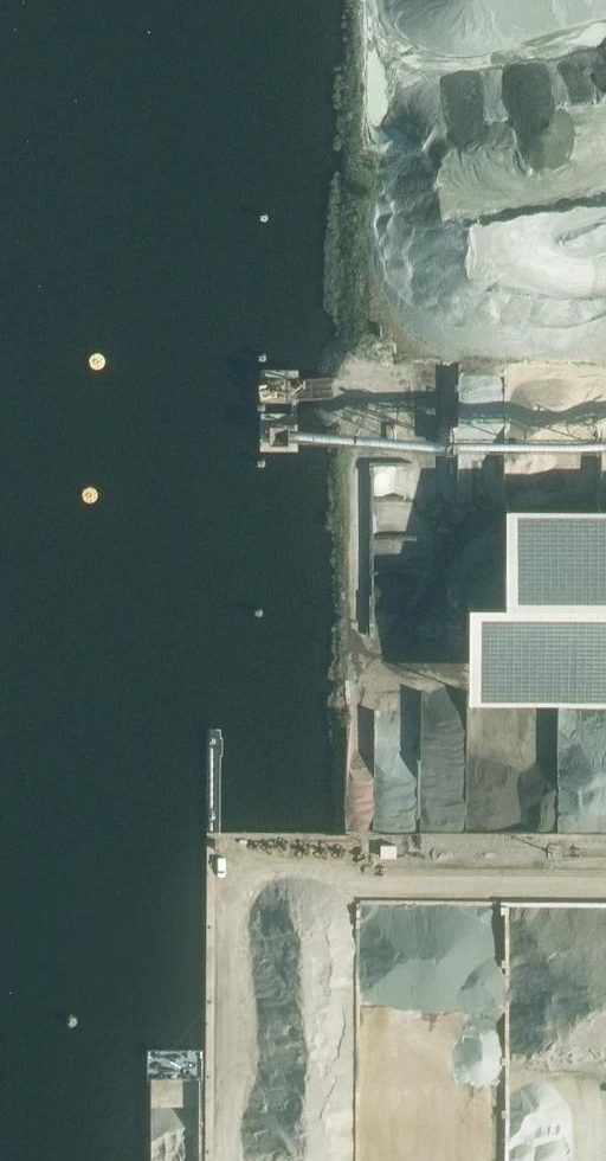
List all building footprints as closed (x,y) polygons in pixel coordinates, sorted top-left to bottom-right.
[(388,335),(388,289),(366,290),(366,335),(388,335)] [(538,860),(538,844),(513,844),(512,859),(538,860)]
